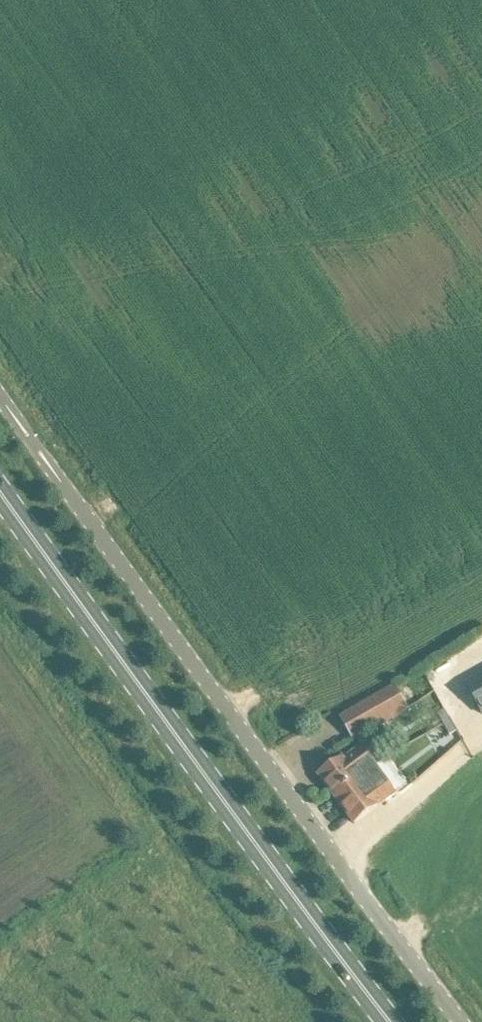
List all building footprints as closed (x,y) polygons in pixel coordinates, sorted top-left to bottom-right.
[(474,665),(464,672),(471,680),(480,674),(474,665)] [(481,712),(481,676),(466,685),(481,713),(481,712)] [(389,683),(339,717),(354,739),(389,715),(387,712),(402,702),(389,683)] [(457,736),(459,731),(454,723),(449,722),(446,724),(445,729),(449,737),(454,738),(457,736)] [(344,756),(343,757),(342,755),(318,773),(334,794),(376,764),(363,747),(346,759),(344,756)] [(376,764),(334,794),(355,823),(397,792),(376,764)]
